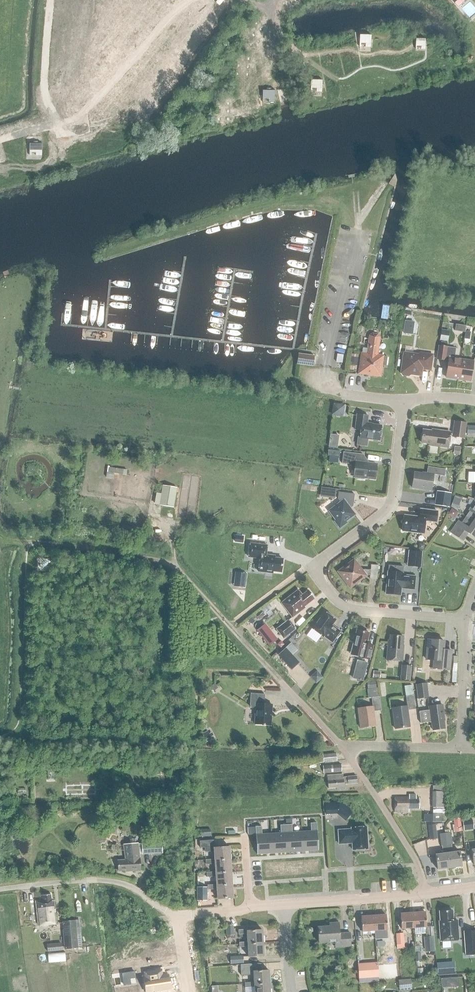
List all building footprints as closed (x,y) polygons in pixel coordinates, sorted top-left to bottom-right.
[(252,22),(251,37),(259,37),(260,22),(252,22)] [(359,36),(359,44),(361,44),(365,44),(366,44),(366,46),(370,46),(371,36),(359,36)] [(416,39),(416,46),(422,46),(422,49),(425,49),(425,39),(416,39)] [(239,58),(237,73),(245,74),(247,59),(239,58)] [(310,80),(310,88),(312,89),(316,89),(317,89),(317,91),(321,91),(322,81),(310,80)] [(262,89),(262,97),(264,98),(268,98),(269,98),(269,100),(274,100),(274,90),(270,90),(266,90),(262,89)] [(218,103),(218,118),(226,118),(226,103),(218,103)] [(42,143),(38,143),(33,143),(30,143),(29,151),(31,151),(35,151),(36,151),(36,153),(41,153),(42,143)] [(381,318),(387,319),(389,306),(382,305),(381,318)] [(380,376),(381,365),(385,365),(387,357),(382,357),(382,356),(377,356),(379,340),(379,338),(378,336),(377,335),(373,334),(371,335),(369,337),(369,339),(367,354),(362,353),(359,373),(380,376)] [(436,359),(445,361),(445,359),(447,347),(438,345),(436,359)] [(446,377),(458,379),(461,360),(454,359),(455,348),(447,347),(445,359),(448,360),(446,377)] [(403,353),(401,373),(402,375),(408,376),(410,374),(421,376),(422,369),(430,370),(432,355),(420,353),(418,355),(403,353)] [(297,364),(312,366),(314,356),(300,354),(299,360),(297,360),(297,364)] [(461,360),(458,379),(470,381),(473,361),(461,360)] [(335,403),(333,415),(346,416),(347,405),(335,403)] [(361,428),(359,438),(358,446),(367,447),(368,439),(379,440),(381,426),(369,424),(367,423),(368,416),(357,414),(355,427),(361,428)] [(452,437),(464,438),(466,423),(454,422),(452,437)] [(474,435),(474,426),(467,425),(467,434),(474,435)] [(423,430),(421,443),(429,444),(429,445),(447,448),(449,432),(436,430),(436,432),(423,430)] [(336,448),(338,436),(331,436),(329,447),(336,448)] [(356,467),(355,478),(364,479),(364,478),(374,479),(376,465),(359,463),(360,455),(363,455),(363,454),(343,452),(342,463),(350,464),(350,467),(356,467)] [(108,476),(115,477),(115,472),(128,474),(129,469),(109,467),(108,476)] [(426,475),(414,473),(411,487),(431,490),(433,475),(444,476),(445,469),(433,467),(432,474),(426,473),(426,475)] [(176,488),(164,486),(161,506),(173,507),(176,488)] [(449,507),(451,493),(436,491),(434,505),(449,507)] [(338,492),(337,499),(340,502),(328,511),(335,520),(334,521),(339,528),(346,523),(345,522),(355,515),(348,505),(353,501),(354,494),(338,492)] [(465,516),(474,523),(474,500),(474,501),(465,516)] [(419,517),(404,515),(402,531),(423,534),(425,521),(435,522),(437,511),(420,509),(419,517)] [(453,519),(457,512),(451,509),(447,515),(453,519)] [(465,516),(460,523),(458,521),(450,533),(462,541),(467,533),(474,539),(474,523),(465,516)] [(242,543),(243,536),(235,535),(234,542),(242,543)] [(265,555),(267,546),(250,544),(248,557),(257,558),(256,564),(259,564),(258,572),(272,573),(272,571),(281,572),(282,559),(270,557),(270,555),(265,555)] [(407,566),(421,568),(422,552),(408,550),(407,566)] [(342,578),(342,577),(350,587),(365,576),(365,575),(370,576),(369,579),(376,579),(378,565),(371,565),(370,570),(363,569),(361,571),(353,561),(344,568),(343,567),(337,572),(342,578)] [(385,594),(400,595),(401,588),(414,589),(415,576),(402,575),(402,573),(387,572),(385,594)] [(235,573),(233,587),(244,588),(246,574),(235,573)] [(302,595),(298,590),(281,603),(292,617),(305,607),(304,606),(314,598),(308,590),(302,595)] [(323,612),(311,628),(323,637),(323,636),(332,642),(340,631),(331,625),(335,620),(323,612)] [(296,629),(289,620),(276,629),(283,639),(296,629)] [(352,634),(350,641),(353,642),(352,646),(360,648),(358,657),(369,660),(373,646),(366,644),(369,633),(356,630),(355,635),(352,634)] [(269,646),(277,639),(272,632),(263,639),(269,646)] [(388,640),(386,660),(402,661),(403,646),(402,646),(403,636),(390,635),(389,640),(388,640)] [(451,651),(443,650),(444,641),(428,640),(426,659),(433,660),(432,667),(430,667),(430,668),(449,670),(451,651)] [(291,643),(286,647),(293,655),(297,651),(291,643)] [(292,655),(286,648),(278,655),(291,669),(299,662),(292,655)] [(352,679),(363,681),(367,663),(357,660),(352,679)] [(411,666),(402,665),(400,679),(409,680),(411,666)] [(428,697),(426,683),(416,684),(418,698),(428,697)] [(254,724),(270,725),(272,705),(264,704),(264,694),(250,693),(249,708),(255,708),(254,724)] [(415,709),(413,695),(405,696),(407,706),(392,708),(395,729),(410,727),(407,710),(415,709)] [(358,708),(360,728),(375,726),(373,711),(381,710),(379,696),(371,697),(372,706),(358,708)] [(419,711),(420,723),(431,722),(432,730),(444,728),(443,720),(444,720),(442,705),(428,707),(429,710),(419,711)] [(211,733),(209,734),(207,731),(202,734),(206,743),(214,739),(211,733)] [(342,771),(341,765),(323,766),(323,773),(342,771)] [(343,784),(357,783),(356,776),(343,777),(343,775),(327,776),(328,788),(336,788),(336,790),(344,789),(343,784)] [(432,807),(444,808),(444,792),(432,791),(432,807)] [(419,808),(419,798),(416,798),(416,795),(409,795),(409,798),(394,798),(394,812),(409,812),(408,808),(419,808)] [(341,803),(337,813),(345,819),(351,812),(341,803)] [(453,828),(454,832),(462,831),(462,827),(461,827),(460,818),(453,819),(454,828),(453,828)] [(318,850),(316,823),(310,823),(311,831),(301,832),(303,851),(318,850)] [(292,832),(291,824),(286,825),(287,852),(303,851),(301,832),(292,832)] [(427,825),(429,840),(436,839),(435,824),(427,825)] [(280,833),(271,834),(272,853),(287,852),(286,825),(280,825),(280,833)] [(257,854),(272,853),(271,834),(262,834),(261,826),(255,827),(257,854)] [(366,827),(351,828),(351,829),(338,830),(339,844),(352,843),(352,850),(368,849),(366,827)] [(443,854),(435,855),(437,869),(449,868),(445,833),(440,834),(441,846),(442,846),(443,854)] [(445,833),(449,868),(461,866),(459,852),(452,853),(450,833),(445,833)] [(161,839),(141,840),(141,843),(142,853),(142,854),(162,853),(161,839)] [(195,839),(196,848),(204,847),(205,852),(214,851),(214,859),(214,861),(230,860),(229,847),(214,848),(213,840),(199,841),(199,839),(195,839)] [(142,853),(141,843),(123,844),(124,858),(124,860),(117,861),(118,870),(125,870),(125,871),(140,870),(140,858),(139,858),(139,853),(142,853)] [(214,859),(205,860),(206,864),(215,864),(215,872),(215,874),(231,872),(230,860),(214,861),(214,859)] [(215,872),(206,872),(206,877),(215,876),(216,884),(216,886),(232,885),(231,872),(215,874),(215,872)] [(216,884),(207,885),(207,890),(216,889),(217,899),(233,898),(232,885),(216,886),(216,884)] [(207,901),(207,887),(197,887),(197,901),(207,901)] [(56,925),(54,901),(52,901),(51,894),(40,895),(40,900),(35,901),(38,926),(56,925)] [(440,921),(439,921),(440,941),(458,940),(457,920),(453,920),(452,911),(439,911),(440,921)] [(414,928),(426,927),(425,912),(412,913),(414,928)] [(401,929),(414,928),(412,913),(400,914),(401,929)] [(386,915),(373,916),(374,931),(387,930),(386,915)] [(374,931),(373,916),(361,917),(362,931),(374,931)] [(63,922),(65,949),(77,948),(75,921),(63,922)] [(334,942),(335,947),(350,946),(349,933),(339,933),(338,923),(329,923),(329,926),(317,927),(318,943),(334,942)] [(263,943),(263,941),(262,930),(247,931),(247,929),(238,930),(238,934),(247,934),(247,942),(247,944),(263,943)] [(465,932),(467,956),(474,955),(474,931),(465,932)] [(396,933),(397,948),(404,948),(403,933),(396,933)] [(435,951),(434,936),(426,937),(427,952),(435,951)] [(263,956),(263,943),(247,944),(247,942),(239,943),(239,947),(247,947),(248,957),(263,956)] [(67,961),(67,952),(49,953),(50,962),(67,961)] [(229,956),(230,965),(243,964),(243,955),(229,956)] [(253,975),(253,982),(253,984),(269,983),(268,970),(262,971),(262,963),(240,965),(240,975),(253,975)] [(377,977),(377,965),(357,967),(358,979),(377,977)] [(169,974),(162,975),(161,970),(144,972),(145,977),(143,978),(145,991),(155,991),(171,989),(169,974)] [(135,971),(121,973),(123,986),(131,985),(130,979),(136,978),(135,971)] [(253,982),(244,983),(245,988),(254,987),(254,991),(270,991),(269,983),(253,984),(253,982)]
